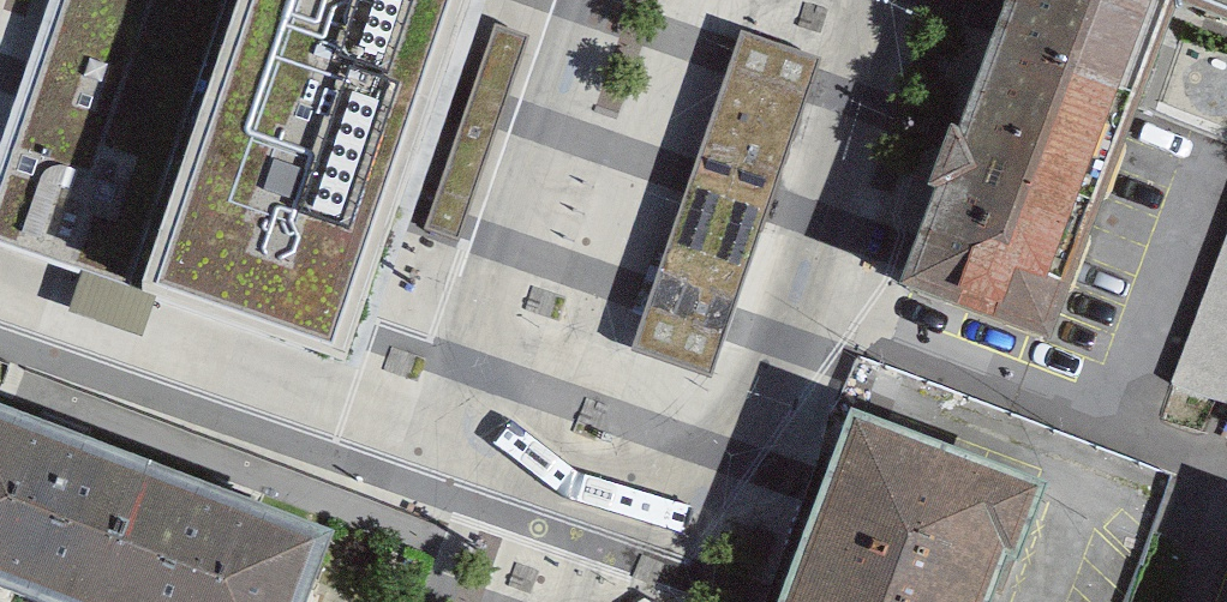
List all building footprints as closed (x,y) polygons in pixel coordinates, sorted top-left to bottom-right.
[(0,184),(0,247),(342,362),(465,0),(63,0),(0,184)] [(913,293),(1052,344),(1175,9),(1150,0),(1021,0),(913,293)] [(1175,9),(1226,28),(1226,0),(1150,0),(1175,9)] [(525,35),(498,26),(429,231),(456,240),(525,35)] [(818,60),(743,35),(635,347),(710,372),(818,60)] [(1142,469),(1195,489),(1224,414),(1226,416),(1226,249),(1142,469)] [(0,410),(0,589),(34,601),(120,601),(169,475),(0,410)] [(1049,486),(856,426),(800,601),(1012,601),(1049,486)] [(341,541),(169,475),(120,601),(317,601),(341,541)]
